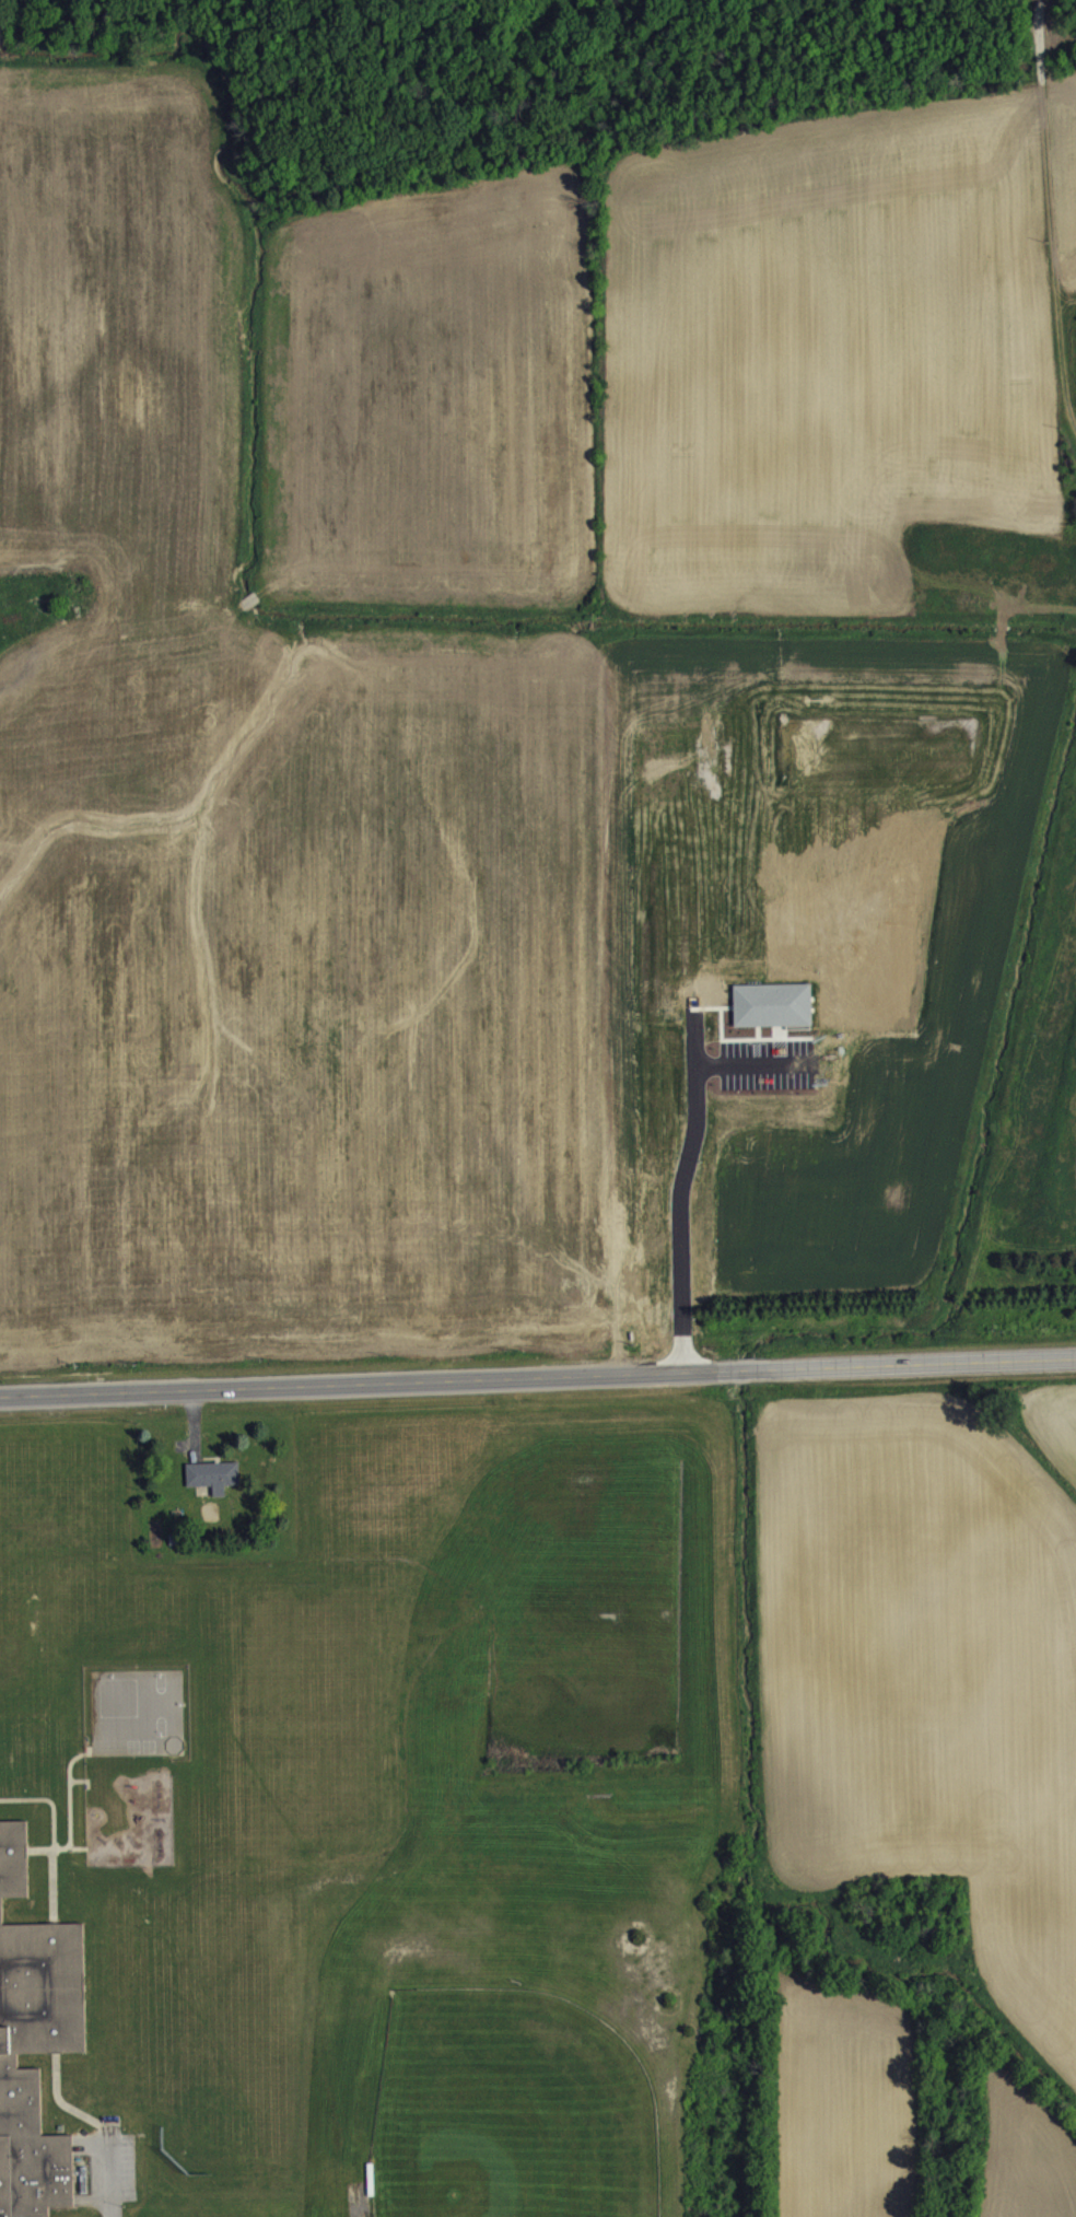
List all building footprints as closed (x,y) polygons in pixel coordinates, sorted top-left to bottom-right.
[(734,983),(734,1024),(810,1023),(809,982),(734,983)] [(185,1462),(186,1485),(212,1484),(212,1495),(224,1494),(224,1484),(239,1483),(238,1460),(185,1462)] [(241,1497),(240,1473),(187,1475),(188,1499),(214,1498),(214,1509),(226,1508),(226,1497),(241,1497)] [(43,2215),(43,2216),(0,2216),(0,1818),(27,1818),(28,1897),(2,1897),(3,1922),(84,1920),(85,2052),(19,2052),(19,2066),(40,2065),(43,2134),(71,2133),(73,2205),(49,2205),(49,2215),(43,2215)]
